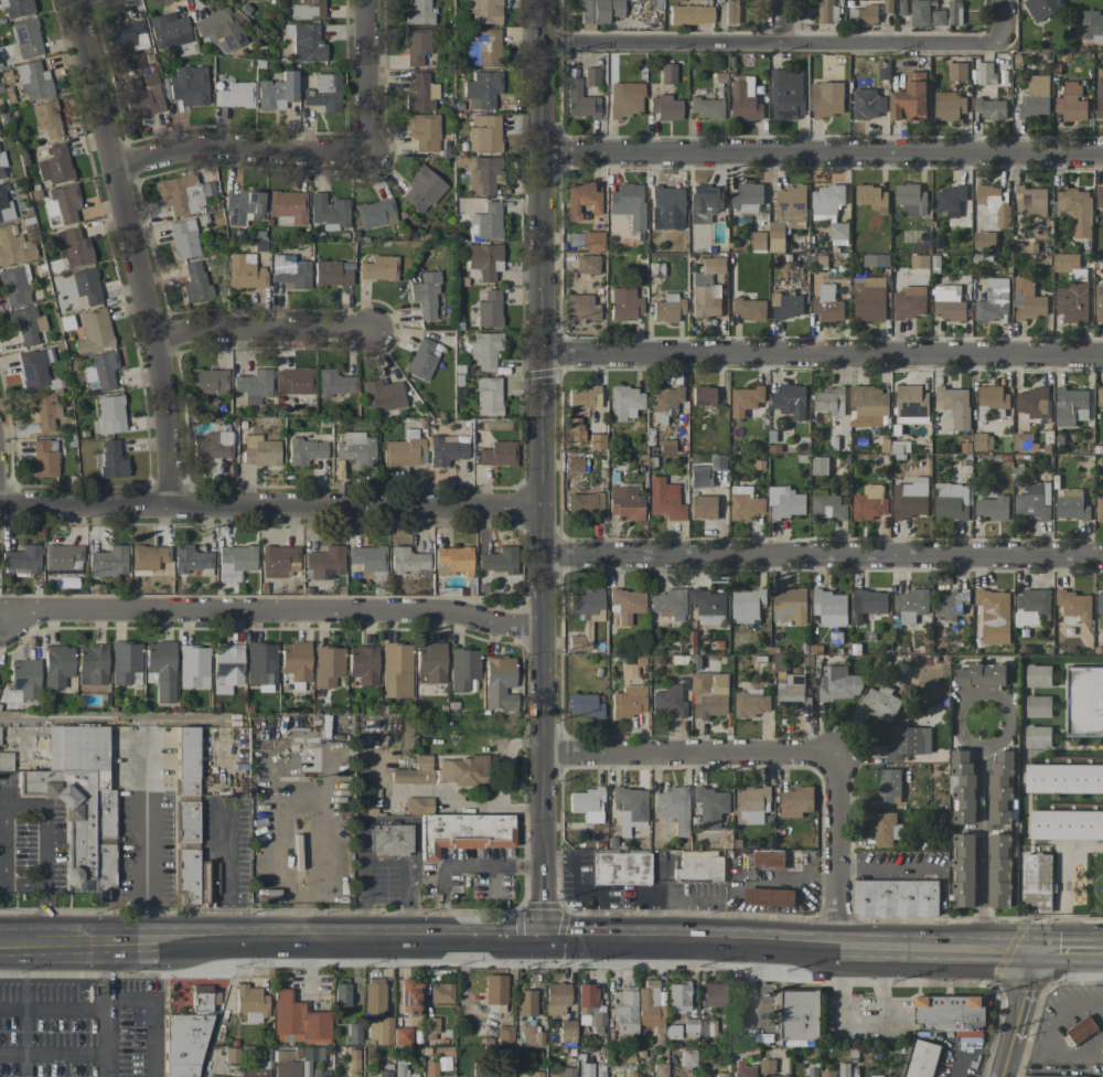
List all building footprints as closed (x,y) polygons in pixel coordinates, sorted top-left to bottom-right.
[(5,19),(35,13),(32,0),(1,0),(5,19)] [(290,18),(324,19),(324,0),(300,0),(300,4),(290,4),(290,18)] [(431,24),(430,0),(412,0),(412,6),(404,6),(405,25),(431,24)] [(467,24),(501,24),(502,0),(468,0),(467,24)] [(581,31),(595,30),(595,24),(608,23),(608,16),(623,16),(623,0),(580,0),(581,31)] [(725,24),(738,25),(739,0),(725,0),(725,24)] [(837,24),(836,0),(817,0),(818,24),(837,24)] [(962,0),(955,0),(948,0),(948,25),(962,25),(962,0)] [(1033,22),(1061,9),(1057,0),(1025,0),(1024,1),(1033,22)] [(945,11),(930,11),(929,1),(910,1),(911,26),(945,26),(945,11)] [(201,39),(209,35),(219,55),(245,42),(227,5),(193,22),(201,39)] [(712,24),(712,6),(669,6),(669,24),(712,24)] [(878,24),(877,7),(848,7),(849,24),(878,24)] [(147,17),(155,50),(192,41),(186,15),(175,18),(173,11),(147,17)] [(1099,17),(1099,11),(1081,11),(1082,44),(1102,43),(1102,17),(1099,17)] [(20,59),(44,53),(35,17),(11,23),(20,59)] [(113,57),(149,49),(142,19),(106,27),(113,57)] [(325,61),(325,43),(318,43),(318,23),(293,23),(293,61),(325,61)] [(405,66),(422,66),(422,54),(430,54),(430,29),(406,28),(405,66)] [(501,65),(500,28),(474,29),(474,41),(465,41),(466,66),(501,65)] [(25,103),(54,95),(47,69),(41,71),(38,60),(15,66),(25,103)] [(967,80),(967,63),(949,63),(949,81),(967,80)] [(978,63),(978,85),(994,85),(994,63),(978,63)] [(675,64),(660,64),(660,82),(675,82),(675,64)] [(207,66),(174,67),(175,76),(169,76),(170,99),(182,99),(182,105),(208,104),(207,66)] [(599,67),(584,67),(584,86),(599,86),(599,67)] [(296,70),(282,70),(282,81),(258,81),(258,109),(284,110),(284,101),(296,102),(296,70)] [(803,119),(803,70),(770,70),(770,119),(803,119)] [(428,72),(412,71),(412,84),(406,83),(405,110),(434,110),(434,99),(438,99),(438,83),(428,83),(428,72)] [(501,93),(501,72),(473,71),(473,81),(463,81),(463,98),(469,98),(469,109),(494,109),(494,93),(501,93)] [(926,72),(906,72),(906,92),(890,92),(891,120),(926,120),(926,72)] [(302,91),(302,105),(314,105),(314,113),(340,112),(340,74),(314,74),(314,91),(302,91)] [(1049,76),(1027,76),(1027,93),(1019,93),(1019,117),(1048,118),(1049,76)] [(165,110),(158,81),(141,85),(139,77),(120,81),(128,119),(165,110)] [(599,97),(580,97),(580,77),(567,77),(567,117),(599,117),(599,97)] [(254,82),(219,81),(218,106),(253,106),(254,82)] [(732,119),(761,119),(760,97),(746,97),(746,82),(732,82),(732,119)] [(843,82),(811,82),(812,117),(844,116),(843,82)] [(1055,113),(1062,114),(1061,121),(1086,121),(1086,101),(1080,101),(1080,82),(1062,82),(1062,98),(1055,98),(1055,113)] [(643,83),(610,83),(610,116),(642,117),(643,83)] [(854,119),(878,119),(878,113),(886,113),(885,97),(877,97),(876,89),(853,89),(854,119)] [(934,120),(959,121),(959,113),(966,113),(967,98),(958,98),(958,92),(934,92),(934,120)] [(657,120),(681,120),(681,100),(670,100),(670,95),(650,95),(650,113),(657,112),(657,120)] [(723,99),(689,98),(689,117),(722,118),(723,99)] [(973,113),(981,113),(981,119),(1005,119),(1005,100),(974,99),(973,113)] [(37,130),(44,128),(47,140),(63,135),(53,100),(31,106),(37,130)] [(438,114),(406,114),(406,139),(415,139),(415,152),(439,152),(438,114)] [(500,152),(501,115),(469,115),(469,152),(500,152)] [(48,147),(51,157),(36,161),(43,185),(73,177),(64,142),(48,147)] [(495,195),(494,175),(502,175),(501,157),(469,158),(470,195),(495,195)] [(398,193),(422,214),(447,186),(424,165),(398,193)] [(213,180),(197,184),(195,173),(157,181),(162,207),(170,206),(173,216),(204,210),(201,197),(216,194),(213,180)] [(8,181),(0,183),(0,221),(13,218),(6,191),(10,190),(8,181)] [(567,183),(567,221),(579,221),(579,205),(591,204),(591,214),(601,214),(600,191),(593,191),(593,182),(567,183)] [(77,222),(75,210),(81,209),(76,183),(48,189),(50,199),(44,200),(48,223),(56,221),(57,226),(77,222)] [(643,230),(642,183),(611,184),(612,214),(629,213),(629,230),(643,230)] [(739,212),(757,212),(757,204),(763,204),(763,183),(737,184),(737,191),(731,191),(731,206),(739,206),(739,212)] [(905,216),(926,216),(926,191),(919,191),(919,184),(894,185),(895,205),(905,205),(905,216)] [(710,223),(709,212),(724,212),(723,191),(716,191),(716,185),(690,185),(691,223),(710,223)] [(812,221),(829,221),(829,239),(848,239),(848,223),(836,223),(836,205),(844,205),(844,185),(819,185),(819,191),(811,191),(812,221)] [(887,209),(888,192),(879,192),(879,185),(852,185),(851,208),(887,209)] [(806,186),(787,186),(787,191),(776,191),(776,222),(768,222),(768,252),(778,253),(778,242),(787,243),(787,228),(806,229),(806,186)] [(682,187),(650,187),(650,219),(682,219),(682,187)] [(994,226),(1009,225),(1008,187),(976,188),(977,207),(994,207),(994,226)] [(1046,214),(1047,188),(1016,187),(1015,214),(1046,214)] [(934,211),(947,211),(947,218),(959,218),(960,201),(966,201),(967,189),(934,188),(934,211)] [(1090,238),(1091,189),(1056,189),(1056,217),(1073,217),(1073,238),(1090,238)] [(226,194),(225,225),(245,226),(245,218),(262,219),(263,192),(237,191),(237,194),(226,194)] [(306,225),(307,192),(269,191),(268,216),(292,216),(292,224),(306,225)] [(349,228),(348,200),(325,200),(325,192),(310,192),(311,229),(349,228)] [(355,205),(360,229),(397,222),(392,198),(355,205)] [(469,239),(501,239),(501,201),(485,201),(485,214),(469,214),(469,239)] [(176,260),(200,255),(193,218),(168,223),(176,260)] [(36,260),(34,240),(22,241),(22,235),(13,236),(12,224),(0,226),(0,264),(36,260)] [(88,236),(81,238),(78,227),(54,232),(59,258),(64,257),(67,268),(94,262),(88,236)] [(603,231),(582,231),(582,250),(603,250),(603,231)] [(765,232),(752,233),(752,250),(765,250),(765,232)] [(973,249),(995,249),(995,233),(973,233),(973,249)] [(502,271),(501,244),(465,245),(465,268),(479,268),(479,282),(494,282),(494,271),(502,271)] [(254,253),(229,253),(229,288),(267,287),(266,267),(255,267),(254,253)] [(310,289),(310,260),(296,260),(296,255),(272,254),(272,282),(290,282),(290,289),(310,289)] [(1053,255),(1054,269),(1072,268),(1072,254),(1053,255)] [(397,280),(397,256),(372,255),(372,264),(359,263),(359,279),(397,280)] [(577,273),(599,274),(599,255),(577,255),(577,273)] [(887,266),(887,256),(872,255),(872,266),(887,266)] [(929,256),(911,255),(910,268),(929,268),(929,256)] [(726,273),(726,257),(701,258),(701,273),(726,273)] [(213,297),(211,283),(204,284),(201,261),(185,263),(188,284),(183,285),(185,301),(213,297)] [(340,261),(314,261),(315,286),(352,285),(351,268),(340,268),(340,261)] [(5,307),(29,302),(23,266),(0,270),(0,277),(5,307)] [(71,271),(73,281),(64,283),(67,298),(84,295),(86,306),(102,303),(95,267),(71,271)] [(1087,323),(1086,269),(1070,269),(1070,288),(1055,288),(1056,316),(1062,316),(1062,323),(1087,323)] [(409,284),(410,302),(418,302),(420,321),(438,320),(435,271),(420,271),(421,283),(409,284)] [(1013,277),(1014,319),(1047,319),(1046,297),(1034,297),(1033,276),(1013,277)] [(885,321),(885,278),(854,278),(854,321),(885,321)] [(1008,279),(986,278),(985,302),(975,301),(975,318),(1007,319),(1008,279)] [(843,322),(843,301),(834,301),(834,284),(819,284),(819,298),(812,298),(812,314),(819,314),(819,322),(843,322)] [(720,285),(691,286),(691,317),(721,316),(720,285)] [(1094,285),(1095,321),(1102,321),(1102,285),(1094,285)] [(965,320),(965,301),(960,301),(960,286),(934,286),(933,319),(965,320)] [(642,297),(634,297),(634,287),(610,288),(611,319),(642,318),(642,297)] [(925,288),(893,288),(893,318),(925,318),(925,288)] [(500,290),(485,290),(485,301),(477,301),(477,327),(501,326),(500,290)] [(599,319),(599,304),(592,304),(592,294),(567,294),(567,319),(599,319)] [(677,322),(677,314),(684,314),(684,295),(663,294),(663,301),(653,301),(652,321),(677,322)] [(803,295),(773,294),(773,318),(803,318),(803,295)] [(733,300),(733,319),(766,319),(766,300),(733,300)] [(8,311),(11,329),(18,327),(22,346),(37,343),(35,332),(47,330),(44,314),(37,315),(35,306),(8,311)] [(79,312),(84,338),(74,340),(77,354),(114,346),(105,307),(79,312)] [(478,359),(478,371),(495,371),(494,351),(502,350),(502,332),(471,333),(472,359),(478,359)] [(442,346),(420,336),(404,371),(426,381),(442,346)] [(49,385),(44,364),(51,363),(48,347),(17,354),(25,390),(49,385)] [(115,388),(112,370),(118,369),(116,351),(87,355),(89,366),(84,367),(86,381),(97,379),(98,391),(115,388)] [(234,376),(233,392),(245,392),(245,404),(260,405),(260,397),(271,397),(271,368),(253,368),(253,376),(234,376)] [(356,376),(336,376),(336,368),(318,369),(318,395),(356,394),(356,376)] [(227,369),(189,370),(190,394),(228,393),(227,369)] [(276,369),(276,394),(314,393),(314,369),(276,369)] [(501,378),(477,377),(476,415),(501,416),(501,378)] [(362,382),(369,414),(406,405),(400,381),(381,385),(379,378),(362,382)] [(805,386),(775,385),(775,412),(792,412),(791,422),(804,422),(805,386)] [(921,385),(896,386),(896,424),(928,424),(928,393),(921,393),(921,385)] [(1009,394),(1002,394),(1002,386),(978,386),(978,407),(1009,408),(1009,394)] [(568,408),(587,408),(587,418),(600,418),(600,387),(568,387),(568,408)] [(610,420),(635,419),(635,409),(644,409),(643,387),(610,388),(610,420)] [(683,387),(651,387),(651,414),(675,415),(676,402),(682,402),(683,387)] [(692,407),(724,408),(724,388),(693,387),(692,407)] [(732,418),(744,419),(744,409),(757,409),(757,402),(764,402),(764,388),(732,388),(732,418)] [(844,389),(813,388),(812,422),(826,422),(827,416),(843,417),(844,389)] [(882,427),(882,416),(888,416),(889,388),(850,388),(849,427),(882,427)] [(969,389),(935,388),(935,409),(951,409),(951,431),(969,431),(969,389)] [(1047,389),(1016,389),(1016,413),(1028,413),(1028,418),(1047,419),(1047,389)] [(1088,419),(1088,389),(1056,389),(1056,427),(1075,427),(1075,419),(1088,419)] [(53,418),(59,418),(56,393),(25,396),(27,422),(37,421),(38,431),(54,430),(53,418)] [(126,431),(122,394),(96,397),(101,434),(126,431)] [(403,441),(383,441),(383,465),(425,466),(425,438),(417,438),(417,429),(404,429),(403,441)] [(193,437),(194,466),(212,465),(212,458),(232,457),(231,431),(203,432),(203,437),(193,437)] [(364,431),(334,432),(335,459),(357,459),(357,467),(376,467),(375,437),(365,437),(364,431)] [(973,451),(992,450),(992,433),(973,434),(973,451)] [(279,440),(262,440),(262,435),(243,435),(244,464),(280,464),(279,440)] [(33,477),(58,477),(57,439),(32,439),(33,477)] [(128,477),(127,458),(120,458),(119,439),(102,440),(103,453),(95,453),(95,467),(99,467),(100,478),(128,477)] [(289,465),(307,466),(307,458),(326,458),(327,440),(289,439),(289,465)] [(849,439),(823,440),(824,452),(849,451),(849,439)] [(430,466),(448,466),(448,459),(468,459),(468,440),(430,440),(430,466)] [(478,465),(516,466),(516,441),(491,440),(490,449),(478,449),(478,465)] [(582,457),(568,457),(568,471),(582,471),(582,457)] [(827,465),(822,465),(822,457),(812,458),(813,475),(827,474),(827,465)] [(649,514),(666,515),(666,520),(685,520),(685,504),(677,504),(678,484),(663,484),(663,477),(650,476),(649,514)] [(893,484),(894,518),(928,517),(927,477),(911,478),(911,484),(893,484)] [(1015,520),(1050,519),(1049,482),(1025,482),(1025,495),(1014,495),(1015,520)] [(968,519),(967,484),(934,484),(934,520),(968,519)] [(643,495),(636,495),(636,486),(615,485),(615,498),(609,498),(609,515),(623,515),(623,520),(643,521),(643,495)] [(852,521),(873,521),(873,515),(887,515),(888,498),(883,498),(883,485),(863,485),(863,495),(853,495),(852,521)] [(765,498),(752,498),(752,486),(730,487),(731,519),(766,518),(765,498)] [(805,517),(805,494),(792,494),(792,487),(769,487),(769,517),(805,517)] [(1083,490),(1058,489),(1057,519),(1090,520),(1090,506),(1082,506),(1083,490)] [(603,493),(567,494),(568,517),(603,516),(603,493)] [(725,519),(725,505),(718,504),(718,496),(691,496),(690,519),(725,519)] [(812,496),(811,519),(844,520),(844,497),(812,496)] [(1009,521),(1008,498),(974,498),(975,516),(989,516),(989,521),(1009,521)] [(40,574),(40,545),(23,544),(22,551),(3,551),(3,567),(14,567),(14,574),(40,574)] [(127,576),(126,544),(109,545),(109,551),(89,552),(89,576),(127,576)] [(212,552),(193,552),(193,545),(175,544),(174,571),(200,572),(200,575),(212,575),(212,552)] [(82,545),(46,545),(45,569),(82,569),(82,545)] [(169,545),(131,546),(132,570),(157,569),(157,562),(169,562),(169,545)] [(218,581),(240,581),(240,570),(255,571),(256,546),(219,545),(218,581)] [(343,575),(344,545),(325,545),(325,552),(306,552),(306,579),(333,579),(333,575),(343,575)] [(299,546),(262,546),(262,576),(299,576),(299,546)] [(348,547),(349,563),(361,563),(361,571),(372,571),(372,581),(386,581),(385,546),(348,547)] [(391,572),(429,571),(428,552),(409,553),(409,546),(390,546),(391,572)] [(516,546),(498,546),(498,553),(478,553),(478,572),(516,572),(516,546)] [(435,547),(435,573),(472,572),(472,547),(435,547)] [(684,588),(666,589),(666,595),(650,595),(650,614),(671,614),(671,621),(685,621),(684,588)] [(928,615),(929,590),(907,589),(907,594),(893,594),(893,611),(900,611),(899,624),(915,625),(915,615),(928,615)] [(644,613),(645,591),(609,590),(609,604),(617,604),(617,626),(630,626),(630,612),(644,613)] [(603,592),(571,591),(570,614),(580,614),(580,620),(602,621),(603,592)] [(697,625),(726,625),(725,591),(690,592),(690,605),(697,604),(697,625)] [(731,591),(732,622),(759,622),(758,605),(766,605),(766,591),(731,591)] [(772,622),(794,622),(794,626),(806,626),(806,591),(772,591),(772,622)] [(852,625),(862,625),(862,613),(887,613),(887,591),(853,591),(852,625)] [(1008,624),(1009,592),(974,591),(974,605),(982,605),(982,614),(988,614),(987,624),(1008,624)] [(1050,591),(1015,591),(1014,626),(1039,626),(1039,615),(1050,615),(1050,591)] [(813,615),(819,615),(820,627),(846,627),(846,592),(812,593),(813,615)] [(969,593),(935,592),(935,616),(944,616),(944,621),(960,621),(960,605),(969,605),(969,593)] [(1091,592),(1055,593),(1056,606),(1062,606),(1062,616),(1081,616),(1082,620),(1091,620),(1091,592)] [(568,650),(590,650),(591,636),(569,636),(568,650)] [(112,684),(140,684),(141,642),(112,641),(112,684)] [(175,703),(175,641),(145,641),(146,682),(156,682),(156,703),(175,703)] [(246,684),(276,684),(277,643),(247,642),(246,684)] [(281,673),(291,673),(291,682),(310,682),(310,642),(281,642),(281,673)] [(381,697),(411,698),(412,643),(382,643),(381,697)] [(416,643),(415,683),(445,683),(446,644),(416,643)] [(106,685),(108,645),(78,644),(77,684),(106,685)] [(242,685),(242,645),(214,644),(213,694),(231,694),(231,685),(242,685)] [(73,645),(44,646),(45,688),(64,688),(64,677),(74,677),(73,645)] [(179,688),(208,688),(209,646),(180,646),(179,688)] [(314,688),(335,688),(335,677),(344,677),(344,647),(315,646),(314,688)] [(348,676),(359,677),(358,685),(377,686),(377,647),(348,646),(348,676)] [(450,691),(479,691),(479,649),(450,649),(450,691)] [(485,708),(516,709),(516,694),(505,694),(505,687),(514,687),(515,656),(485,656),(485,708)] [(39,660),(11,659),(11,689),(20,689),(20,699),(39,699),(39,660)] [(956,670),(956,687),(1006,685),(1005,663),(969,664),(969,670),(956,670)] [(1051,688),(1051,666),(1026,665),(1026,688),(1051,688)] [(821,700),(862,699),(861,675),(847,675),(846,666),(820,666),(821,700)] [(1067,668),(1067,737),(1102,737),(1102,668),(1067,668)] [(728,673),(692,674),(692,720),(709,720),(709,715),(728,715),(728,673)] [(811,697),(804,697),(804,674),(777,674),(777,711),(811,710),(811,697)] [(681,702),(681,684),(664,684),(664,691),(651,691),(652,717),(687,716),(687,702),(681,702)] [(611,718),(632,718),(632,714),(645,714),(645,686),(623,686),(623,693),(611,693),(611,718)] [(877,691),(868,687),(860,706),(892,721),(903,698),(879,687),(877,691)] [(735,716),(770,716),(770,696),(762,696),(762,690),(734,691),(735,716)] [(596,694),(569,694),(568,716),(603,716),(603,702),(596,702),(596,694)] [(1051,718),(1050,696),(1025,696),(1025,718),(1051,718)] [(107,725),(47,727),(48,771),(18,771),(18,798),(64,796),(67,890),(95,889),(95,897),(108,897),(107,883),(116,883),(113,789),(109,790),(107,725)] [(198,842),(198,757),(214,757),(214,727),(178,726),(177,842),(198,842)] [(1051,727),(1025,726),(1025,748),(1050,749),(1051,727)] [(902,755),(929,755),(930,728),(890,727),(889,762),(902,762),(902,755)] [(974,824),(975,751),(950,751),(950,796),(954,796),(953,824),(974,824)] [(1013,751),(992,751),(990,824),(1010,825),(1010,811),(1007,811),(1007,801),(1012,801),(1013,751)] [(13,770),(13,752),(0,752),(0,770),(13,770)] [(432,755),(415,755),(415,769),(391,769),(391,783),(431,784),(432,755)] [(454,786),(487,786),(487,758),(439,757),(438,781),(454,781),(454,786)] [(1025,764),(1025,793),(1102,794),(1102,765),(1025,764)] [(900,770),(879,770),(879,804),(892,804),(892,796),(900,796),(900,770)] [(729,792),(712,793),(712,787),(694,787),(694,802),(701,802),(702,830),(720,830),(720,813),(730,813),(729,792)] [(763,825),(763,812),(770,812),(770,788),(738,787),(738,824),(763,825)] [(619,823),(645,824),(646,788),(612,788),(611,802),(619,802),(619,823)] [(602,823),(602,789),(569,790),(569,812),(583,812),(583,823),(602,823)] [(688,789),(653,789),(653,808),(659,808),(659,817),(675,817),(674,837),(687,837),(688,789)] [(813,789),(779,789),(780,818),(802,818),(802,812),(813,812),(813,789)] [(406,801),(384,800),(384,814),(406,814),(406,801)] [(1030,811),(1030,839),(1102,840),(1102,811),(1030,811)] [(892,847),(892,840),(901,839),(901,825),(896,825),(896,812),(872,813),(873,848),(892,847)] [(441,846),(441,861),(425,861),(425,815),(517,815),(517,845),(441,846)] [(414,824),(414,854),(374,854),(373,824),(414,824)] [(975,834),(955,834),(955,908),(975,907),(975,834)] [(1011,835),(990,835),(989,907),(1010,908),(1011,835)] [(198,849),(178,850),(178,890),(186,890),(186,903),(198,903),(198,849)] [(784,868),(784,850),(753,851),(753,868),(784,868)] [(593,853),(650,853),(650,883),(593,883),(593,853)] [(1052,912),(1051,854),(1021,855),(1022,905),(1036,904),(1036,913),(1052,912)] [(682,856),(727,855),(727,882),(683,882),(682,856)] [(218,904),(217,861),(199,861),(200,904),(218,904)] [(855,881),(940,879),(941,919),(856,920),(855,881)] [(745,906),(794,907),(795,890),(745,889),(745,906)] [(507,975),(485,975),(485,1004),(506,1005),(507,975)] [(658,980),(641,979),(640,1033),(663,1034),(663,1020),(657,1019),(658,980)] [(401,1015),(420,1015),(419,981),(400,981),(401,1015)] [(689,982),(669,982),(669,1012),(690,1011),(689,982)] [(268,1020),(268,995),(261,995),(261,988),(248,988),(248,983),(236,983),(236,1012),(246,1012),(246,1021),(268,1020)] [(564,1014),(564,1006),(570,1006),(570,983),(546,983),(546,1014),(564,1014)] [(726,1006),(726,983),(704,983),(704,1006),(726,1006)] [(195,991),(195,984),(215,984),(215,1010),(178,1010),(178,991),(195,991)] [(350,984),(334,984),(334,1006),(350,1006),(350,984)] [(454,1003),(453,984),(430,984),(430,1003),(454,1003)] [(598,984),(579,984),(579,1025),(594,1025),(594,1033),(605,1033),(605,1005),(598,1005),(598,984)] [(615,1005),(615,1034),(637,1034),(636,987),(621,987),(621,1005),(615,1005)] [(330,1038),(330,1011),(304,1011),(304,1002),(291,1002),(291,988),(273,988),(273,1034),(293,1034),(293,1038),(330,1038)] [(780,989),(822,989),(823,1043),(780,1043),(780,989)] [(536,1015),(536,990),(517,990),(517,1015),(536,1015)] [(915,998),(987,998),(988,1031),(915,1031),(915,998)] [(217,1014),(201,1076),(165,1076),(165,1013),(217,1014)] [(1098,1030),(1088,1015),(1065,1031),(1075,1045),(1098,1030)] [(393,1017),(378,1016),(378,1022),(369,1022),(369,1045),(392,1045),(393,1017)] [(575,1042),(575,1020),(560,1020),(560,1042),(575,1042)] [(715,1020),(700,1020),(699,1036),(715,1036),(715,1020)] [(361,1043),(360,1023),(347,1023),(348,1043),(361,1043)] [(522,1046),(538,1046),(537,1025),(521,1026),(522,1046)] [(680,1038),(680,1025),(666,1025),(666,1038),(680,1038)] [(513,1026),(498,1026),(498,1044),(513,1044),(513,1026)] [(412,1028),(394,1027),(394,1044),(412,1044),(412,1028)] [(940,1046),(915,1039),(905,1076),(932,1076),(940,1046)] [(322,1052),(322,1047),(303,1046),(302,1058),(316,1059),(316,1052),(322,1052)] [(239,1062),(240,1048),(226,1047),(225,1061),(239,1062)] [(696,1049),(681,1050),(681,1066),(696,1065),(696,1049)] [(261,1058),(256,1057),(256,1068),(269,1068),(269,1051),(261,1050),(261,1058)] [(756,1066),(743,1066),(743,1060),(734,1060),(734,1076),(757,1076),(756,1066)] [(301,1061),(275,1061),(275,1076),(301,1076),(301,1061)] [(451,1075),(437,1075),(437,1061),(425,1061),(425,1076),(451,1076),(451,1075)] [(418,1073),(409,1073),(408,1062),(396,1062),(396,1076),(418,1076),(418,1073)] [(593,1063),(581,1063),(580,1076),(593,1076),(593,1063)] [(667,1063),(654,1063),(654,1076),(667,1076),(667,1063)] [(575,1067),(562,1067),(562,1071),(548,1070),(548,1076),(575,1076),(575,1067)] [(243,1069),(243,1076),(269,1076),(269,1069),(243,1069)]
